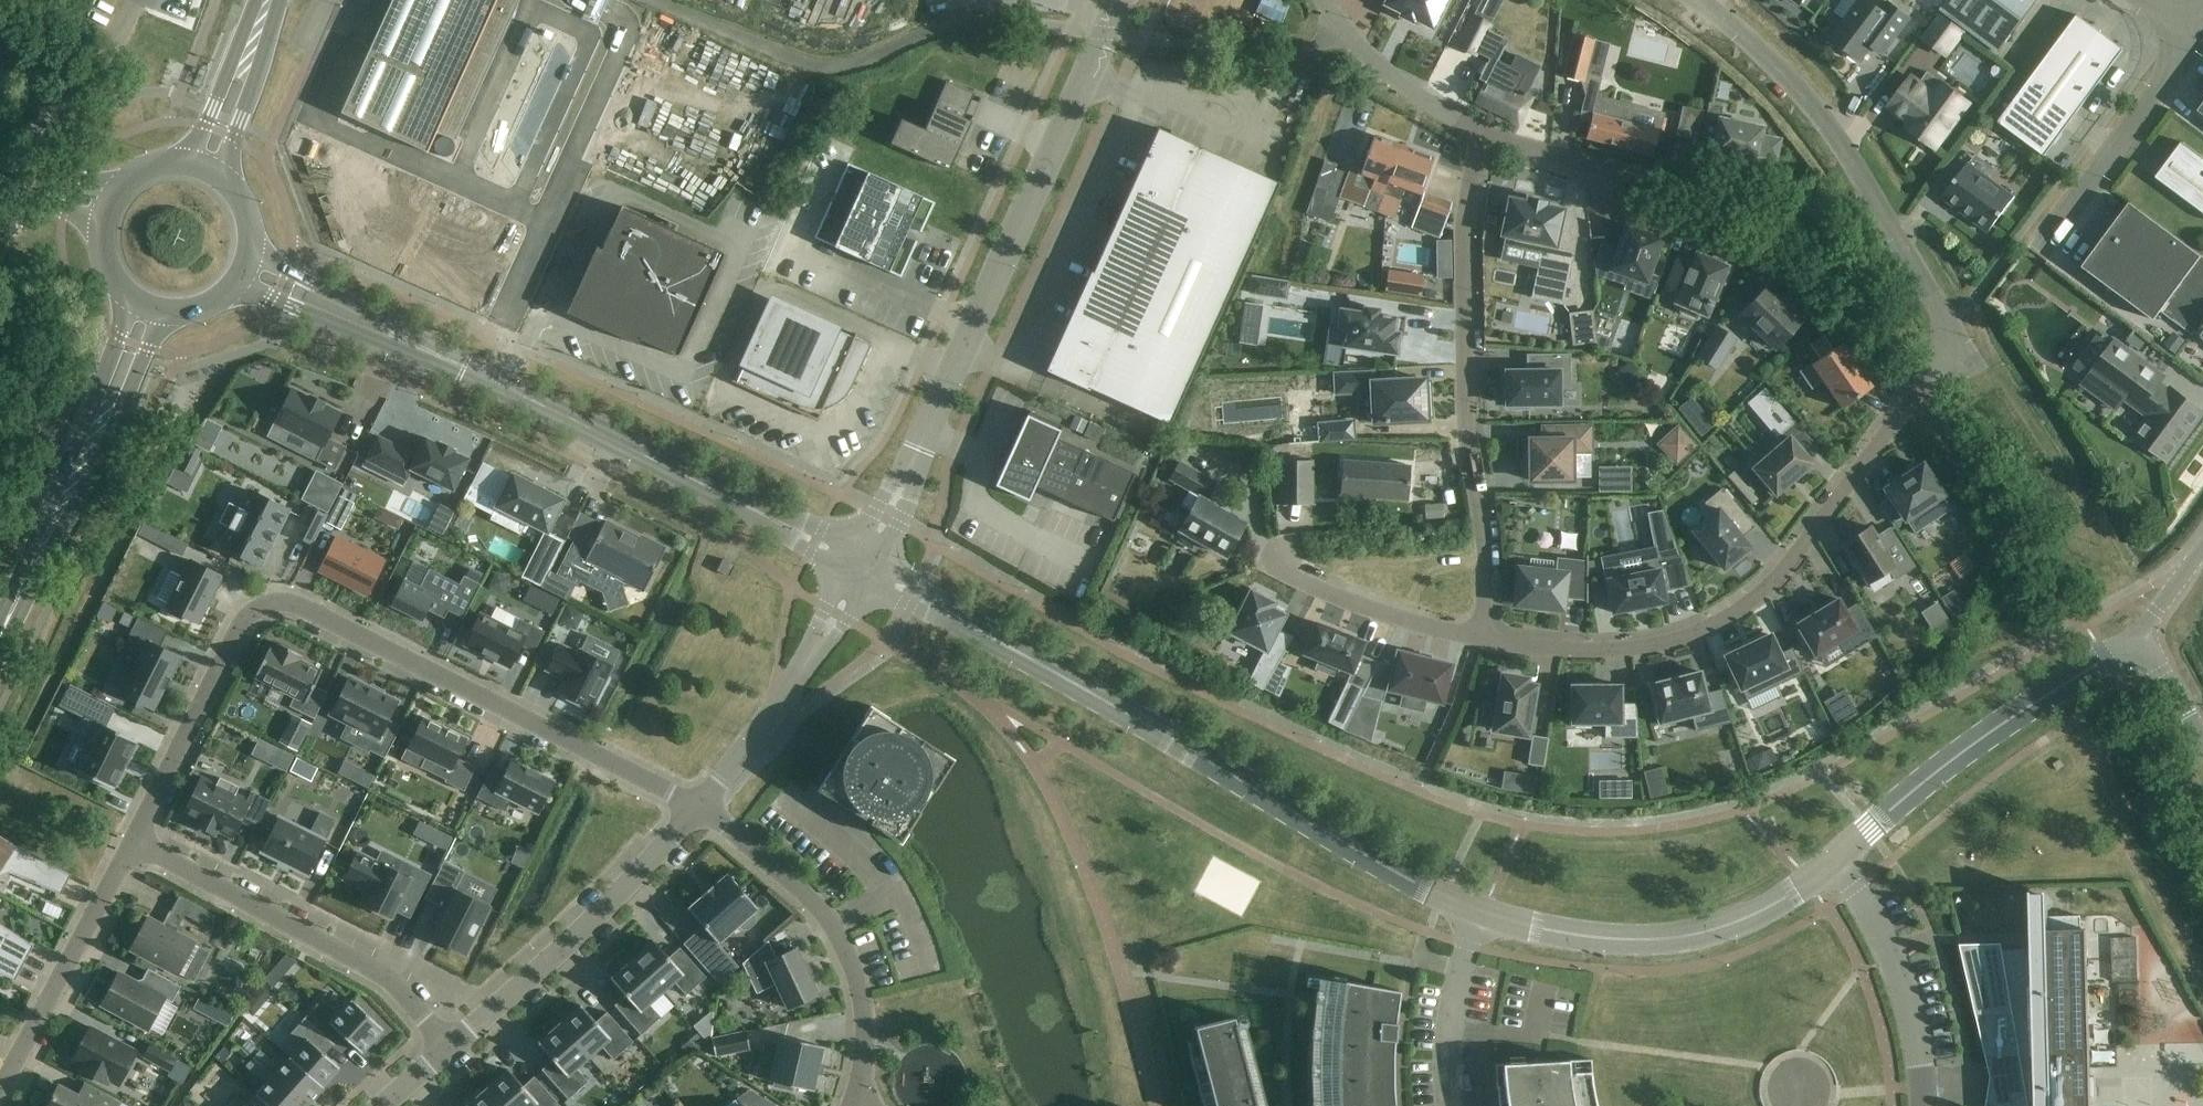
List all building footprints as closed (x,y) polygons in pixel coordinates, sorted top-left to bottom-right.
[(341,114),(372,128),(427,153),(436,133),(464,72),(483,81),(496,52),(495,52),(500,42),(501,42),(520,0),(393,0),(369,53),(341,114)] [(1385,3),(1384,5),(1386,6),(1402,14),(1400,17),(1403,18),(1410,22),(1413,23),(1414,20),(1430,28),(1432,29),(1433,27),(1446,0),(1387,0),(1385,3)] [(1467,28),(1457,48),(1475,57),(1475,56),(1477,53),(1488,30),(1491,25),(1503,0),(1481,0),(1473,16),(1467,28)] [(1822,31),(1861,61),(1872,46),(1883,54),(1884,55),(1911,20),(1888,2),(1881,11),(1867,0),(1860,0),(1832,38),(1822,31)] [(1999,53),(2038,0),(1948,0),(1941,10),(1999,53)] [(1999,122),(2045,157),(2124,50),(2078,16),(1999,122)] [(1924,40),(1941,52),(1946,45),(1951,49),(1963,33),(1942,17),(1924,40)] [(1484,83),(1475,102),(1521,125),(1533,100),(1517,92),(1526,75),(1498,62),(1509,40),(1488,30),(1477,53),(1489,59),(1479,80),(1484,83)] [(1573,35),(1562,78),(1583,83),(1585,76),(1595,41),(1573,35)] [(56,57),(46,49),(38,60),(48,67),(56,57)] [(1663,115),(1595,97),(1600,79),(1585,76),(1583,83),(1587,96),(1580,119),(1590,122),(1586,138),(1652,155),(1663,115)] [(1659,86),(1687,87),(1688,78),(1660,77),(1659,86)] [(1912,77),(1889,108),(1910,124),(1908,127),(1907,128),(1909,130),(1917,135),(1936,149),(1971,102),(1956,91),(1945,82),(1943,81),(1942,82),(1935,91),(1933,93),(1912,77)] [(901,120),(890,144),(949,171),(974,117),(972,116),(970,121),(963,119),(974,96),(980,99),(978,103),(980,103),(982,98),(946,82),(925,130),(901,120)] [(1714,141),(1711,154),(1727,157),(1727,158),(1739,160),(1755,163),(1762,128),(1720,119),(1723,106),(1709,104),(1701,138),(1714,141)] [(1682,108),(1676,136),(1697,140),(1703,112),(1682,108)] [(1158,129),(1093,273),(1091,272),(1046,371),(1089,391),(1090,389),(1170,425),(1279,184),(1158,129)] [(1357,170),(1352,186),(1368,192),(1362,206),(1377,212),(1384,193),(1388,195),(1396,168),(1393,167),(1400,146),(1375,137),(1362,172),(1357,170)] [(2182,142),(2155,178),(2202,214),(2202,158),(2182,142)] [(1434,158),(1400,146),(1393,167),(1396,168),(1388,195),(1396,198),(1399,187),(1420,195),(1434,158)] [(1974,219),(1972,221),(1988,233),(2015,197),(1989,179),(1982,180),(1966,168),(1970,164),(1968,163),(1942,199),(1960,212),(1962,210),(1974,219)] [(1315,199),(1310,215),(1330,223),(1335,209),(1348,174),(1335,170),(1331,181),(1324,202),(1315,199)] [(835,246),(834,248),(889,273),(890,271),(922,199),(923,198),(868,173),(867,174),(835,246)] [(1423,194),(1411,227),(1438,237),(1441,229),(1450,204),(1423,194)] [(1510,199),(1502,235),(1504,236),(1507,236),(1505,243),(1544,251),(1534,299),(1560,304),(1571,255),(1553,251),(1554,247),(1555,247),(1555,244),(1562,211),(1544,207),(1545,202),(1528,199),(1527,203),(1510,199)] [(2083,267),(2154,320),(2161,312),(2192,335),(2195,331),(2199,334),(2198,335),(2202,338),(2202,257),(2130,203),(2083,267)] [(635,344),(639,334),(642,335),(640,340),(678,357),(725,254),(622,207),(602,250),(607,252),(603,261),(598,259),(575,310),(617,329),(619,324),(626,328),(621,338),(623,339),(624,336),(634,341),(633,343),(635,344)] [(1596,276),(1625,286),(1628,276),(1645,281),(1660,240),(1626,228),(1619,249),(1601,243),(1594,263),(1596,276)] [(1692,265),(1678,258),(1663,295),(1677,301),(1676,303),(1683,306),(1681,312),(1697,318),(1699,312),(1706,315),(1713,299),(1717,301),(1723,284),(1719,283),(1726,266),(1724,266),(1726,262),(1712,256),(1710,260),(1708,259),(1708,260),(1696,255),(1692,265)] [(1360,273),(1362,280),(1370,277),(1365,259),(1348,263),(1351,276),(1360,273)] [(1389,271),(1386,291),(1421,296),(1424,276),(1389,271)] [(1253,278),(1250,294),(1285,299),(1287,283),(1253,278)] [(1739,316),(1775,349),(1803,321),(1789,308),(1790,308),(1780,299),(1767,287),(1739,316)] [(732,382),(780,404),(781,402),(778,401),(780,398),(799,406),(811,410),(824,409),(835,405),(845,397),(852,387),(870,346),(855,339),(857,335),(855,334),(854,338),(773,301),(736,382),(732,380),(732,382)] [(1346,328),(1343,347),(1396,355),(1400,334),(1394,333),(1396,318),(1377,315),(1378,310),(1364,308),(1363,313),(1340,310),(1337,327),(1346,328)] [(1571,316),(1574,344),(1594,342),(1591,313),(1571,316)] [(1628,328),(1625,340),(1648,346),(1651,334),(1628,328)] [(1717,370),(1736,340),(1717,328),(1698,358),(1717,370)] [(2083,385),(2117,410),(2125,400),(2149,417),(2134,437),(2137,439),(2136,442),(2148,451),(2150,448),(2168,462),(2202,415),(2202,412),(2170,388),(2169,390),(2160,384),(2165,377),(2116,341),(2083,385)] [(1812,365),(1842,409),(1872,388),(1842,344),(1812,365)] [(1513,405),(1513,410),(1529,410),(1529,405),(1559,405),(1559,385),(1569,385),(1569,356),(1536,356),(1536,372),(1506,372),(1506,375),(1503,375),(1503,390),(1506,390),(1507,406),(1513,405)] [(1373,373),(1335,375),(1336,394),(1356,393),(1372,392),(1374,423),(1374,424),(1427,421),(1426,417),(1429,417),(1430,417),(1430,416),(1430,397),(1429,382),(1425,382),(1424,380),(1373,383),(1373,373)] [(1696,399),(1716,422),(1731,410),(1711,386),(1696,399)] [(293,390),(276,423),(323,447),(316,461),(335,471),(347,447),(328,438),(340,414),(323,405),(324,404),(311,397),(310,398),(293,390)] [(1062,426),(1030,411),(997,484),(1005,488),(1029,498),(1035,487),(1059,498),(1061,499),(1062,499),(1086,510),(1085,510),(1088,511),(1113,522),(1135,474),(1110,462),(1108,461),(1084,450),(1082,449),(1081,449),(1057,438),(1062,426)] [(1761,485),(1771,497),(1775,494),(1776,495),(1812,464),(1801,451),(1812,442),(1795,421),(1776,438),(1782,444),(1753,469),(1764,482),(1761,485)] [(1354,439),(1352,422),(1319,425),(1320,442),(1354,439)] [(1530,440),(1530,443),(1530,445),(1524,446),(1524,460),(1530,460),(1530,481),(1572,481),(1571,451),(1577,451),(1590,451),(1590,437),(1590,427),(1543,428),(1543,440),(1530,440)] [(1678,428),(1666,439),(1665,451),(1676,463),(1695,446),(1678,428)] [(378,437),(364,466),(403,486),(411,470),(453,491),(469,459),(455,452),(456,450),(441,443),(440,445),(426,438),(417,456),(378,437)] [(1637,458),(1617,464),(1622,480),(1642,475),(1637,458)] [(1279,506),(1313,506),(1313,461),(1279,461),(1279,506)] [(1343,495),(1385,498),(1407,500),(1410,467),(1388,465),(1346,461),(1343,495)] [(1200,541),(1226,556),(1244,524),(1228,515),(1229,513),(1216,506),(1215,508),(1200,499),(1210,480),(1180,463),(1170,480),(1191,491),(1183,505),(1192,510),(1180,530),(1184,532),(1178,542),(1194,551),(1200,541)] [(1899,481),(1885,490),(1914,534),(1951,510),(1922,465),(1909,474),(1907,471),(1897,478),(1899,481)] [(496,507),(548,533),(564,500),(512,474),(496,507)] [(231,527),(221,546),(261,566),(289,511),(249,491),(240,509),(230,504),(221,522),(231,527)] [(1713,557),(1723,569),(1750,548),(1737,533),(1749,523),(1724,492),(1710,502),(1717,510),(1692,531),(1704,546),(1696,552),(1705,563),(1713,557)] [(340,496),(327,523),(341,530),(355,504),(340,496)] [(309,509),(296,535),(311,543),(325,516),(309,509)] [(605,599),(625,593),(622,586),(623,586),(625,582),(644,592),(666,549),(649,540),(647,544),(640,540),(641,539),(605,521),(587,557),(571,549),(574,542),(573,541),(556,575),(578,585),(580,582),(602,593),(602,592),(605,599)] [(1850,540),(1842,545),(1867,584),(1889,570),(1895,580),(1914,567),(1889,529),(1876,537),(1870,527),(1862,532),(1860,529),(1848,537),(1850,540)] [(337,538),(320,571),(367,595),(384,562),(337,538)] [(1515,605),(1562,610),(1563,594),(1586,596),(1586,603),(1587,603),(1588,556),(1586,556),(1586,565),(1556,561),(1555,573),(1519,569),(1515,605)] [(1691,585),(1681,557),(1657,561),(1659,570),(1606,580),(1613,613),(1666,603),(1663,590),(1691,585)] [(734,566),(723,560),(717,571),(728,577),(734,566)] [(171,571),(157,598),(169,605),(167,608),(171,610),(168,614),(181,621),(184,616),(198,624),(222,576),(191,561),(183,577),(171,571)] [(391,607),(422,622),(430,608),(437,612),(436,614),(444,619),(448,611),(464,618),(481,585),(464,577),(460,585),(429,569),(420,587),(405,579),(391,607)] [(1952,616),(1972,602),(1961,586),(1941,600),(1952,616)] [(1251,592),(1230,633),(1264,650),(1258,664),(1247,684),(1262,691),(1273,672),(1293,637),(1277,629),(1284,615),(1271,609),(1273,603),(1269,601),(1271,597),(1257,590),(1255,594),(1251,592)] [(1813,655),(1815,657),(1817,656),(1817,655),(1841,641),(1848,653),(1876,637),(1856,605),(1845,612),(1839,602),(1840,602),(1838,599),(1836,601),(1798,624),(1796,625),(1797,627),(1814,654),(1813,655)] [(583,610),(576,622),(596,634),(603,623),(583,610)] [(534,651),(544,632),(520,620),(514,632),(481,615),(466,644),(510,667),(521,645),(534,651)] [(146,643),(139,658),(121,693),(154,709),(164,689),(165,690),(171,679),(169,678),(180,658),(160,648),(167,633),(138,618),(130,634),(146,643)] [(1346,683),(1365,690),(1377,666),(1379,663),(1359,655),(1364,642),(1316,623),(1303,654),(1319,661),(1316,669),(1332,676),(1336,667),(1350,673),(1346,683)] [(1725,656),(1741,690),(1770,676),(1775,687),(1804,673),(1792,649),(1779,655),(1770,635),(1752,644),(1752,643),(1751,644),(1744,647),(1743,648),(1725,656)] [(271,646),(255,678),(294,697),(289,707),(314,719),(327,693),(315,687),(322,672),(300,661),(303,656),(278,643),(275,648),(271,646)] [(566,680),(560,692),(568,696),(566,700),(581,707),(584,703),(591,707),(612,667),(581,651),(579,655),(559,645),(547,670),(566,680)] [(1377,666),(1365,690),(1362,697),(1381,701),(1383,702),(1386,689),(1388,689),(1388,690),(1390,691),(1390,690),(1439,702),(1439,703),(1441,703),(1442,701),(1441,701),(1450,667),(1451,665),(1449,665),(1448,665),(1430,661),(1430,660),(1418,657),(1418,658),(1400,653),(1398,652),(1397,654),(1398,654),(1393,670),(1377,666)] [(1651,684),(1649,685),(1650,688),(1659,722),(1658,722),(1659,725),(1661,724),(1692,716),(1696,731),(1731,723),(1721,690),(1705,694),(1701,675),(1700,672),(1698,673),(1652,685),(1651,684)] [(1494,730),(1527,736),(1529,720),(1532,720),(1533,713),(1530,713),(1535,687),(1526,685),(1526,680),(1503,676),(1498,706),(1483,703),(1483,705),(1484,705),(1481,725),(1495,728),(1494,730)] [(1271,677),(1264,689),(1277,696),(1283,683),(1271,677)] [(1846,689),(1854,703),(1871,693),(1862,678),(1846,689)] [(350,679),(332,714),(364,731),(357,744),(385,758),(401,726),(400,726),(398,730),(386,724),(396,702),(382,695),(383,694),(370,688),(369,689),(350,679)] [(1605,724),(1605,739),(1638,738),(1636,704),(1621,704),(1621,688),(1621,686),(1618,686),(1588,686),(1588,683),(1576,683),(1576,686),(1572,686),(1572,689),(1572,722),(1572,724),(1576,724),(1576,728),(1591,728),(1591,724),(1605,724)] [(90,742),(76,770),(114,789),(137,742),(105,726),(115,707),(71,685),(61,706),(85,717),(76,735),(90,742)] [(1362,697),(1345,730),(1357,736),(1371,742),(1381,701),(1362,697)] [(829,774),(819,790),(850,810),(870,823),(901,843),(954,761),(871,708),(829,774)] [(458,759),(468,739),(423,717),(408,749),(426,758),(421,768),(446,780),(445,782),(464,791),(476,768),(458,759)] [(1559,752),(1562,732),(1550,730),(1547,750),(1559,752)] [(1528,764),(1543,767),(1548,739),(1532,736),(1528,764)] [(538,813),(554,782),(512,761),(502,781),(488,774),(476,797),(505,812),(511,800),(538,813)] [(1661,768),(1645,772),(1651,799),(1668,795),(1661,768)] [(1641,770),(1622,769),(1621,785),(1640,786),(1641,770)] [(202,778),(184,814),(198,821),(197,825),(215,834),(217,831),(232,838),(240,822),(255,830),(270,801),(252,792),(247,801),(235,795),(239,787),(220,778),(216,786),(202,778)] [(310,874),(326,843),(327,841),(279,817),(278,819),(262,851),(261,852),(309,876),(310,874)] [(10,871),(60,892),(68,876),(0,839),(0,874),(10,871)] [(358,853),(357,855),(348,873),(345,879),(368,891),(363,903),(377,910),(392,918),(395,911),(401,898),(416,905),(430,876),(415,869),(410,879),(398,873),(403,863),(383,853),(378,863),(358,853)] [(465,871),(444,861),(425,899),(445,909),(431,937),(466,955),(490,908),(456,890),(465,871)] [(689,908),(688,909),(703,926),(683,944),(719,984),(739,967),(718,944),(719,942),(737,926),(741,930),(748,930),(756,923),(756,917),(752,912),(756,909),(756,910),(758,908),(727,874),(726,875),(727,876),(714,887),(713,885),(700,896),(702,898),(690,909),(689,908)] [(1960,945),(1991,1077),(1986,1105),(2092,1105),(2092,1098),(2096,1098),(2095,1078),(2091,1078),(2087,929),(2082,929),(2081,916),(2047,917),(2047,898),(2032,898),(2033,917),(2032,918),(2033,950),(2003,950),(2002,944),(1960,945)] [(191,903),(184,915),(209,928),(215,916),(191,903)] [(194,943),(148,918),(131,950),(177,975),(194,943)] [(22,962),(31,947),(0,927),(0,950),(22,962)] [(2111,938),(2113,982),(2138,981),(2137,938),(2111,938)] [(654,941),(632,960),(662,993),(674,982),(686,995),(706,978),(680,948),(669,958),(654,941)] [(768,941),(742,964),(756,994),(776,984),(788,1009),(802,1002),(804,1005),(815,1000),(813,997),(818,995),(810,977),(812,976),(807,965),(804,966),(796,949),(776,958),(768,941)] [(14,978),(22,962),(0,950),(0,972),(14,978)] [(662,993),(632,960),(630,962),(628,960),(620,967),(622,969),(611,979),(626,996),(614,1005),(641,1035),(661,1017),(649,1004),(662,993)] [(102,1005),(148,1030),(165,999),(172,1003),(181,987),(149,970),(144,981),(137,983),(119,973),(102,1005)] [(1393,1086),(1393,1055),(1395,1023),(1399,991),(1332,979),(1330,993),(1327,992),(1325,992),(1325,989),(1324,989),(1321,1008),(1320,1016),(1318,1046),(1317,1052),(1318,1089),(1319,1105),(1394,1105),(1393,1086)] [(321,1000),(304,1019),(334,1045),(343,1035),(362,1053),(372,1042),(376,1046),(385,1036),(381,1033),(384,1030),(351,1000),(339,1014),(321,1000)] [(562,1022),(560,1024),(589,1058),(601,1047),(613,1060),(633,1042),(607,1012),(596,1022),(581,1006),(570,1015),(568,1013),(560,1020),(562,1022)] [(1187,1041),(1191,1060),(1193,1071),(1196,1081),(1199,1092),(1203,1105),(1205,1105),(1203,1102),(1213,1100),(1215,1105),(1257,1105),(1237,1030),(1234,1018),(1196,1027),(1196,1026),(1195,1023),(1193,1024),(1198,1041),(1200,1052),(1191,1054),(1189,1044),(1188,1041),(1187,1041)] [(299,1048),(290,1057),(323,1087),(340,1068),(325,1055),(334,1045),(304,1019),(288,1037),(299,1048)] [(589,1058),(560,1024),(538,1043),(553,1060),(542,1070),(568,1100),(588,1082),(576,1069),(589,1058)] [(84,1039),(72,1061),(82,1066),(80,1070),(107,1084),(109,1081),(119,1086),(137,1052),(94,1029),(92,1028),(90,1027),(89,1029),(84,1039)] [(712,1039),(715,1056),(750,1049),(746,1032),(712,1039)] [(773,1067),(770,1081),(775,1082),(774,1086),(791,1090),(792,1086),(813,1091),(823,1047),(780,1037),(778,1043),(766,1040),(760,1065),(773,1067)] [(144,1058),(170,1071),(176,1059),(151,1045),(144,1058)] [(253,1058),(307,1105),(324,1087),(323,1087),(290,1057),(281,1067),(260,1050),(253,1058)] [(257,1096),(268,1105),(307,1105),(253,1058),(246,1066),(265,1085),(256,1095),(257,1096)] [(1595,1095),(1593,1082),(1591,1073),(1591,1060),(1576,1060),(1512,1064),(1511,1063),(1495,1064),(1496,1088),(1503,1088),(1504,1103),(1505,1105),(1597,1105),(1595,1095)] [(487,1089),(502,1105),(560,1105),(534,1077),(523,1087),(508,1070),(497,1080),(496,1078),(488,1085),(489,1087),(487,1089)] [(48,1105),(118,1105),(121,1102),(92,1087),(85,1100),(59,1086),(48,1105)] [(487,1089),(467,1105),(502,1105),(487,1089)] [(749,1090),(737,1098),(743,1105),(775,1105),(749,1090)] [(227,1105),(268,1105),(257,1096),(249,1105),(236,1096),(227,1105)]
